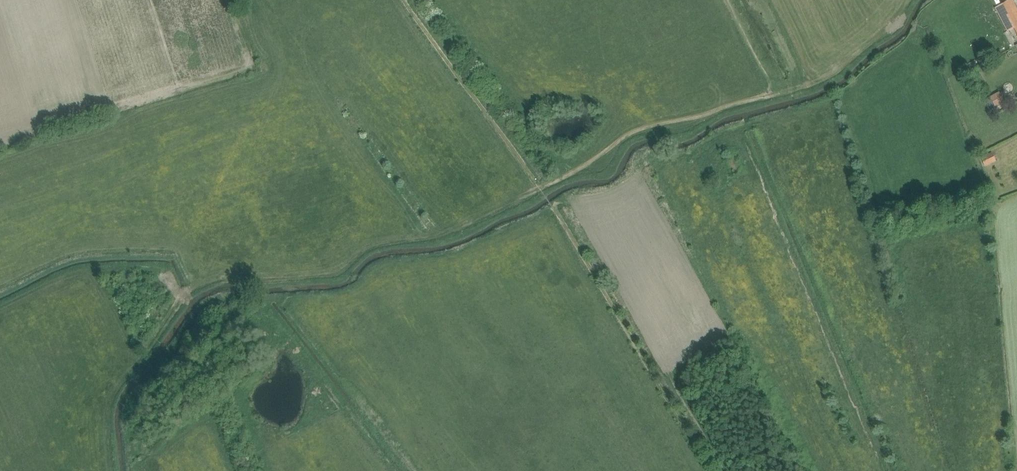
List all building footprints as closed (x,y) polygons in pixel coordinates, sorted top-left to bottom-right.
[(1012,0),(1010,0),(996,7),(1009,31),(1015,28),(1016,32),(1016,10),(1012,0)] [(990,96),(996,107),(1006,102),(1000,92),(990,96)] [(992,154),(982,159),(986,166),(996,161),(992,154)]
